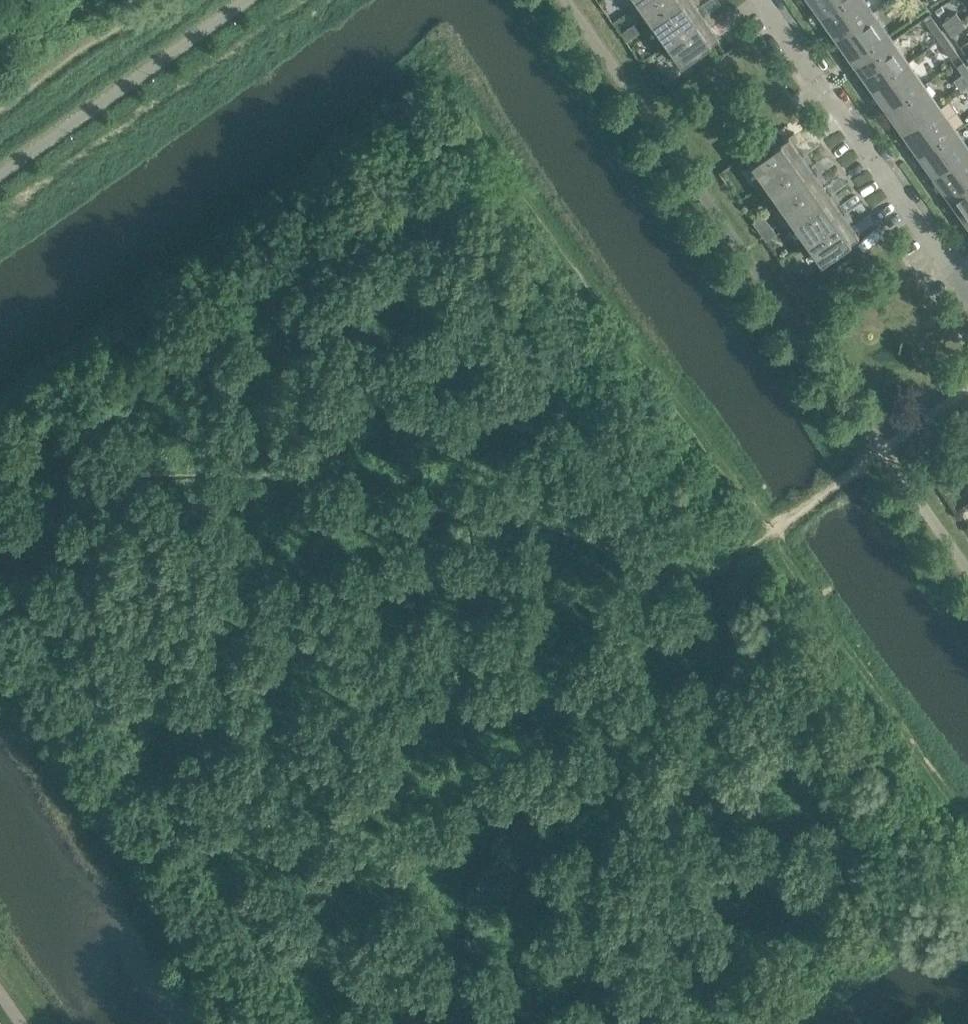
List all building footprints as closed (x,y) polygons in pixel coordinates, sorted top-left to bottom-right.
[(637,5),(641,10),(651,23),(651,24),(685,0),(644,0),(637,5)] [(698,0),(685,0),(651,24),(655,30),(655,29),(665,43),(664,43),(665,44),(702,18),(701,17),(692,5),(699,1),(698,0)] [(824,14),(844,0),(814,0),(824,14)] [(863,0),(844,0),(824,14),(834,29),(836,27),(841,34),(839,36),(872,13),(863,0)] [(920,0),(910,0),(917,9),(923,5),(920,0)] [(712,20),(709,12),(701,17),(702,18),(665,44),(669,49),(679,63),(678,63),(679,64),(716,38),(714,35),(706,25),(712,20)] [(956,12),(942,22),(947,29),(960,19),(956,12)] [(888,36),(872,13),(839,36),(839,37),(841,35),(846,42),(844,44),(855,59),(888,36)] [(945,36),(932,18),(926,22),(939,41),(945,36)] [(965,26),(960,19),(947,29),(952,35),(965,26)] [(958,55),(945,36),(939,41),(952,59),(958,55)] [(907,63),(891,41),(859,64),(869,79),(871,78),(876,84),(874,86),(907,63)] [(963,62),(957,67),(967,82),(967,69),(963,62)] [(923,85),(907,63),(874,86),(875,87),(877,85),(882,92),(880,94),(890,108),(923,85)] [(938,107),(923,85),(890,108),(900,123),(902,122),(907,129),(905,130),(906,131),(938,107)] [(954,129),(938,107),(906,131),(908,130),(913,136),(911,138),(921,153),(954,129)] [(954,129),(921,153),(931,167),(934,166),(938,173),(936,174),(937,175),(967,153),(967,149),(954,129)] [(797,141),(793,132),(784,139),(749,163),(753,169),(754,169),(763,183),(763,184),(800,158),(800,157),(791,145),(797,141)] [(811,160),(807,152),(800,157),(800,158),(763,184),(767,189),(777,202),(777,203),(814,177),(813,177),(805,164),(811,160)] [(937,175),(939,174),(944,181),(942,182),(952,197),(967,186),(967,153),(937,175)] [(825,180),(821,172),(813,177),(814,177),(777,203),(781,209),(781,208),(791,222),(791,223),(828,197),(827,196),(819,184),(825,180)] [(952,197),(963,212),(965,210),(967,215),(967,186),(952,197)] [(839,199),(835,191),(827,196),(828,197),(791,223),(795,228),(805,242),(804,242),(805,242),(841,217),(841,216),(832,204),(839,199)] [(852,219),(849,211),(841,216),(841,217),(805,242),(809,248),(819,261),(818,261),(819,263),(856,237),(854,234),(846,223),(852,219)] [(762,235),(765,240),(775,233),(772,228),(762,235)] [(809,291),(818,285),(813,278),(804,285),(809,291)]
